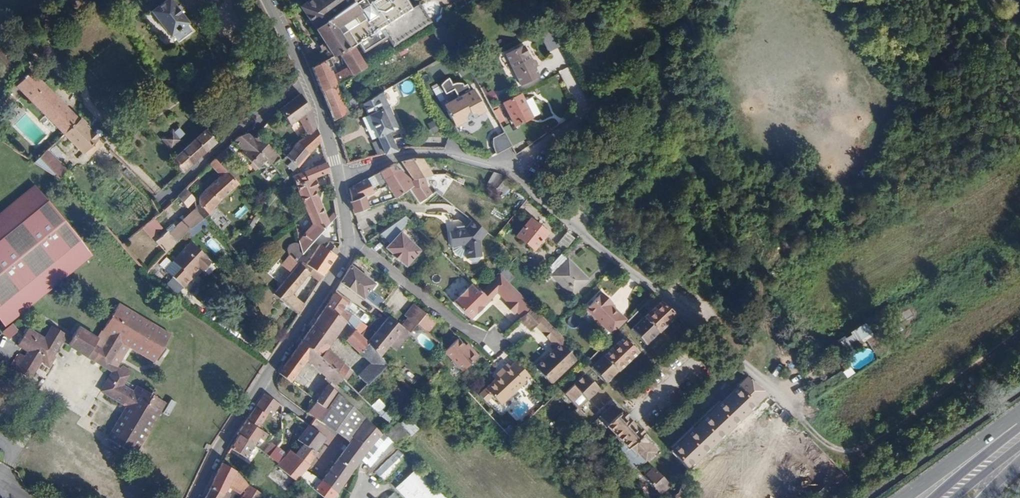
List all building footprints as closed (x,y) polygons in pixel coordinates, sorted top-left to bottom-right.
[(185,24),(187,22),(170,0),(165,0),(151,11),(169,36),(172,34),(185,24)] [(311,67),(317,81),(321,92),(333,84),(336,83),(351,75),(364,67),(351,45),(359,41),(364,49),(380,39),(382,42),(390,37),(394,42),(428,20),(418,3),(411,7),(407,0),(309,0),(300,6),(321,38),(318,40),(323,49),(327,47),(329,51),(310,61),(313,66),(311,67)] [(190,31),(185,24),(172,34),(177,41),(183,36),(186,34),(190,31)] [(321,51),(323,49),(318,40),(315,42),(321,51)] [(534,68),(532,63),(524,46),(506,55),(521,86),(539,77),(534,68)] [(64,134),(79,119),(31,72),(16,86),(51,121),(64,134)] [(443,79),(439,83),(444,92),(452,87),(456,94),(454,95),(448,100),(444,106),(451,120),(453,121),(455,121),(458,121),(461,120),(463,117),(462,114),(468,110),(470,113),(475,109),(480,103),(472,88),(469,89),(464,80),(461,82),(460,80),(458,80),(455,80),(450,81),(447,76),(446,76),(443,79)] [(333,84),(321,92),(328,110),(332,120),(346,112),(337,92),(333,84)] [(300,93),(278,109),(289,124),(299,117),(311,108),(300,93)] [(367,101),(361,104),(367,115),(381,108),(391,130),(396,127),(380,94),(367,101)] [(524,102),(520,95),(503,103),(515,126),(531,117),(524,102)] [(528,100),(524,102),(531,117),(535,115),(528,100)] [(304,135),(316,127),(314,119),(311,108),(299,117),(304,134),(304,135)] [(367,115),(377,137),(387,132),(391,130),(381,108),(367,115)] [(372,139),(377,137),(367,115),(361,118),(372,139)] [(83,153),(85,152),(99,139),(79,119),(64,134),(83,153)] [(59,138),(64,134),(51,121),(47,126),(59,138)] [(507,139),(500,125),(488,132),(488,134),(488,135),(488,136),(489,140),(489,141),(489,143),(490,144),(490,145),(491,147),(507,139)] [(309,154),(320,142),(316,127),(304,135),(304,134),(295,142),(309,154)] [(519,127),(508,133),(513,144),(524,139),(519,127)] [(209,146),(215,141),(205,129),(170,160),(182,171),(209,146)] [(179,140),(171,131),(161,139),(169,148),(179,140)] [(385,154),(396,151),(390,138),(389,135),(387,132),(377,137),(385,154)] [(233,139),(231,142),(240,151),(239,153),(256,169),(266,159),(259,152),(265,145),(254,135),(252,137),(250,139),(249,138),(247,136),(246,135),(245,135),(235,137),(233,139)] [(89,155),(102,143),(99,139),(85,152),(89,155)] [(296,168),(309,154),(295,142),(284,156),(285,156),(290,162),(287,165),(292,170),(295,167),(296,168)] [(266,159),(272,165),(279,159),(279,158),(266,145),(265,145),(259,152),(266,159)] [(58,178),(67,169),(47,149),(33,162),(58,178)] [(218,155),(213,159),(225,172),(230,176),(234,172),(225,164),(231,158),(222,150),(218,155)] [(291,177),(295,185),(310,179),(310,180),(315,178),(329,172),(324,158),(319,160),(319,161),(313,164),(314,167),(291,177)] [(412,179),(432,177),(421,159),(413,158),(401,161),(412,179)] [(213,159),(208,164),(220,176),(225,172),(213,159)] [(398,170),(393,164),(374,173),(373,174),(381,187),(386,185),(388,184),(384,179),(398,171),(398,170)] [(409,189),(416,184),(411,180),(400,169),(398,170),(398,171),(384,179),(388,184),(386,185),(394,198),(396,197),(396,198),(409,189)] [(225,172),(220,176),(204,189),(217,202),(237,183),(235,181),(230,176),(225,172)] [(234,172),(230,176),(235,181),(238,178),(239,177),(234,172)] [(505,185),(508,181),(500,175),(494,173),(487,182),(493,187),(494,186),(499,191),(505,185)] [(310,179),(295,185),(306,212),(312,225),(317,236),(328,224),(315,192),(320,190),(315,178),(310,180),(310,179)] [(372,191),(367,178),(349,188),(351,200),(352,201),(363,195),(372,191)] [(508,187),(505,185),(499,191),(503,194),(508,187)] [(35,186),(0,215),(0,322),(5,328),(92,256),(35,186)] [(183,189),(176,196),(185,208),(192,202),(189,197),(183,189)] [(217,202),(204,189),(195,197),(197,204),(194,207),(195,211),(202,219),(204,217),(207,215),(208,214),(209,213),(217,202)] [(351,207),(352,212),(367,207),(363,195),(352,201),(351,200),(349,200),(351,207)] [(192,202),(185,208),(191,214),(195,211),(194,207),(192,202)] [(166,232),(175,241),(186,231),(187,230),(189,229),(202,219),(195,211),(191,214),(180,221),(179,222),(177,223),(171,228),(168,231),(166,232)] [(393,223),(379,234),(387,242),(384,247),(390,253),(389,255),(396,260),(397,260),(403,265),(418,250),(399,231),(409,220),(404,215),(393,223)] [(253,216),(247,226),(251,229),(257,219),(253,216)] [(161,227),(153,218),(142,227),(151,237),(161,227)] [(477,238),(485,230),(471,218),(464,227),(462,227),(462,226),(454,226),(454,228),(448,228),(449,243),(463,242),(463,256),(466,256),(466,257),(469,260),(474,259),(477,256),(476,255),(479,254),(477,238)] [(530,219),(517,236),(534,249),(547,232),(530,219)] [(312,225),(298,241),(298,243),(301,254),(317,236),(312,225)] [(156,241),(165,252),(175,241),(166,232),(168,231),(166,229),(156,241)] [(566,233),(557,244),(564,250),(573,239),(566,233)] [(189,241),(171,260),(178,267),(170,275),(181,286),(190,277),(188,275),(198,266),(199,267),(206,259),(205,258),(206,257),(189,241)] [(301,254),(298,243),(293,242),(292,242),(291,242),(289,243),(287,244),(286,245),(285,247),(285,250),(285,252),(286,253),(286,254),(287,255),(279,264),(285,268),(279,277),(284,280),(273,293),(283,302),(290,293),(307,273),(318,281),(319,280),(322,276),(304,263),(304,264),(301,261),(299,263),(295,261),(301,254)] [(324,248),(319,244),(304,263),(322,276),(335,255),(334,255),(336,249),(328,243),(324,248)] [(587,279),(561,255),(539,278),(546,284),(552,278),(571,296),(587,279)] [(208,261),(206,259),(199,267),(201,269),(208,261)] [(178,267),(171,260),(163,269),(170,275),(178,267)] [(374,283),(350,265),(344,273),(340,281),(362,298),(374,283)] [(503,269),(498,274),(507,282),(511,278),(503,269)] [(487,300),(495,291),(501,297),(512,288),(507,282),(498,274),(480,293),(471,283),(465,289),(464,289),(457,296),(452,302),(468,319),(474,314),(474,313),(481,307),(481,306),(487,300)] [(506,303),(503,305),(512,315),(515,312),(520,318),(532,308),(512,288),(501,297),(501,298),(506,303)] [(283,302),(288,306),(295,297),(290,293),(283,302)] [(340,300),(332,293),(326,305),(335,313),(341,306),(343,303),(340,300)] [(601,293),(585,310),(604,329),(610,334),(625,320),(619,314),(610,305),(607,302),(609,301),(601,293)] [(659,303),(651,296),(636,311),(642,318),(659,303)] [(288,306),(297,313),(301,307),(303,304),(295,297),(288,306)] [(342,297),(340,300),(343,303),(341,306),(343,308),(348,302),(342,297)] [(674,315),(659,303),(642,318),(656,332),(674,315)] [(78,328),(71,339),(70,341),(109,364),(122,343),(153,362),(155,360),(158,362),(164,352),(160,350),(169,336),(118,304),(101,331),(108,335),(101,347),(95,344),(98,339),(78,328)] [(416,324),(424,313),(413,304),(404,316),(407,318),(400,327),(402,329),(408,334),(417,325),(416,324)] [(335,313),(326,305),(320,312),(316,318),(336,334),(345,321),(335,313)] [(341,306),(335,313),(345,321),(353,330),(358,323),(351,315),(343,308),(341,306)] [(520,318),(518,320),(528,332),(534,327),(542,318),(532,308),(520,318)] [(436,323),(424,313),(416,324),(417,325),(427,334),(436,323)] [(331,342),(336,334),(316,318),(313,322),(311,325),(331,342)] [(402,329),(400,327),(387,318),(366,343),(367,344),(379,356),(388,346),(402,329)] [(555,348),(564,339),(553,329),(542,318),(534,327),(555,348)] [(642,318),(630,330),(644,344),(656,332),(642,318)] [(12,324),(1,331),(6,339),(17,332),(12,324)] [(331,342),(311,325),(309,329),(300,340),(320,357),(327,348),(331,342)] [(20,365),(16,372),(30,380),(41,360),(44,362),(43,364),(49,367),(55,358),(52,356),(61,342),(66,335),(52,327),(44,340),(28,330),(18,346),(28,352),(25,358),(20,355),(15,362),(17,363),(20,365)] [(394,351),(408,334),(402,329),(388,346),(394,351)] [(367,344),(366,343),(358,335),(354,330),(346,340),(360,352),(367,344)] [(66,335),(61,342),(112,372),(101,391),(104,393),(119,370),(109,364),(70,341),(71,339),(66,335)] [(637,351),(623,337),(602,357),(616,371),(637,351)] [(334,384),(340,377),(320,357),(300,340),(289,357),(283,365),(295,373),(306,359),(334,384)] [(469,353),(464,347),(458,341),(444,352),(461,371),(477,357),(471,350),(469,353)] [(367,385),(386,365),(379,356),(367,344),(360,352),(372,364),(359,376),(367,385)] [(559,345),(534,369),(549,385),(574,361),(559,345)] [(340,377),(348,368),(327,348),(320,357),(340,377)] [(602,357),(591,368),(605,382),(616,371),(602,357)] [(522,382),(528,377),(514,362),(509,368),(508,367),(494,381),(484,390),(500,406),(523,383),(522,382)] [(290,380),(295,373),(283,365),(278,372),(290,380)] [(491,378),(494,381),(508,367),(505,365),(491,378)] [(119,370),(128,376),(130,372),(121,366),(119,370)] [(340,377),(342,380),(351,371),(348,368),(340,377)] [(605,382),(591,368),(584,374),(598,388),(605,382)] [(119,370),(104,393),(125,406),(106,438),(109,440),(107,443),(116,449),(119,445),(133,454),(164,403),(138,387),(133,393),(122,386),(128,376),(119,370)] [(598,388),(584,374),(563,395),(570,402),(576,409),(598,388)] [(766,394),(747,377),(738,386),(755,405),(766,394)] [(328,383),(316,400),(315,400),(325,407),(336,391),(328,383)] [(755,405),(738,386),(670,451),(687,469),(731,427),(755,405)] [(336,391),(325,407),(318,419),(349,441),(365,419),(336,391)] [(281,404),(263,392),(254,407),(263,413),(264,411),(281,422),(281,411),(281,404)] [(437,420),(414,396),(406,406),(427,429),(437,420)] [(315,400),(307,413),(317,420),(318,419),(325,407),(315,400)] [(603,412),(598,417),(616,436),(642,462),(642,463),(656,449),(642,436),(643,434),(620,411),(619,412),(611,404),(603,412)] [(250,412),(245,419),(236,433),(238,434),(239,434),(253,445),(259,437),(261,439),(266,433),(256,427),(265,414),(263,413),(254,407),(250,412)] [(405,418),(398,425),(407,435),(409,437),(416,430),(405,418)] [(380,434),(365,419),(349,441),(318,486),(312,482),(316,478),(304,469),(308,464),(294,454),(295,452),(290,448),(278,466),(294,479),(298,474),(315,490),(314,491),(323,497),(330,497),(348,473),(358,459),(360,457),(380,434)] [(303,442),(314,450),(324,436),(307,424),(297,439),(303,442)] [(407,435),(398,425),(396,424),(385,434),(395,446),(407,435)] [(785,468),(755,436),(741,450),(735,444),(741,437),(731,427),(687,469),(694,476),(678,490),(677,494),(672,497),(753,497),(785,468)] [(741,450),(755,436),(749,430),(741,437),(735,444),(741,450)] [(808,436),(803,431),(794,439),(799,445),(808,436)] [(244,458),(253,445),(239,434),(238,434),(229,447),(244,458)] [(370,468),(393,444),(384,436),(361,459),(370,468)] [(642,462),(616,436),(608,443),(634,470),(642,462)] [(808,436),(799,445),(798,445),(810,457),(810,456),(819,448),(809,438),(808,436)] [(308,464),(316,451),(314,450),(303,442),(295,452),(294,454),(308,464)] [(397,450),(374,472),(382,481),(405,459),(397,450)] [(221,462),(218,468),(217,467),(209,487),(221,495),(226,486),(242,495),(240,497),(257,497),(260,493),(250,486),(249,485),(247,483),(243,478),(239,474),(237,472),(235,471),(221,462)] [(296,480),(294,479),(278,466),(270,474),(290,490),(296,480)] [(642,478),(651,487),(663,476),(654,466),(642,478)] [(431,487),(415,470),(398,486),(410,497),(421,497),(431,487)] [(814,497),(835,497),(827,485),(812,495),(814,497)] [(209,487),(207,491),(203,497),(220,497),(221,495),(209,487)] [(431,487),(421,497),(442,497),(431,487)]
